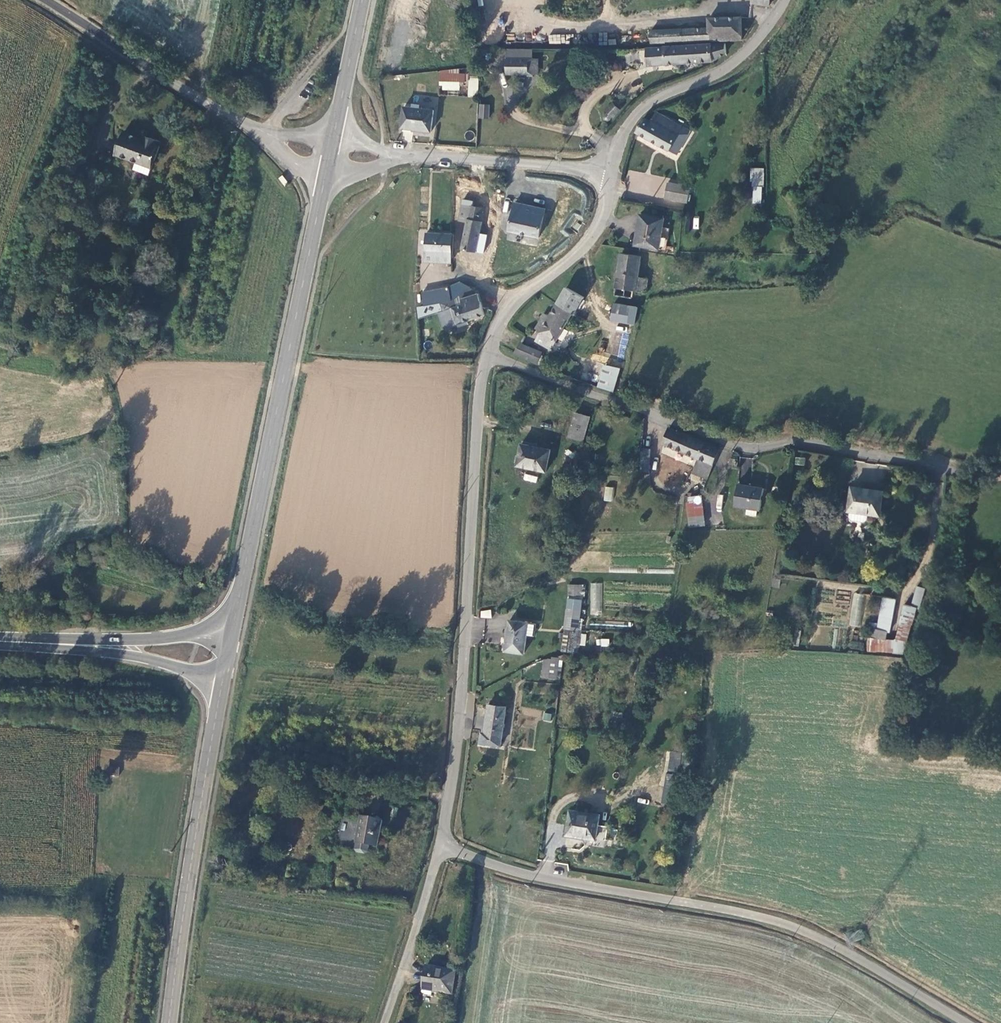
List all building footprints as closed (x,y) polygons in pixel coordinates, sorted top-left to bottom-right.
[(679,41),(742,39),(741,17),(709,18),(709,27),(679,28),(679,41)] [(679,41),(679,28),(652,30),(652,43),(679,41)] [(548,35),(548,44),(563,43),(563,35),(548,35)] [(713,61),(730,53),(729,43),(712,44),(653,47),(654,64),(713,61)] [(506,74),(528,74),(528,60),(507,59),(506,74)] [(528,60),(528,74),(538,74),(538,60),(528,60)] [(460,68),(441,71),(441,80),(463,82),(465,79),(469,79),(470,74),(460,72),(460,68)] [(607,109),(613,113),(620,107),(614,100),(608,105),(609,107),(607,109)] [(479,104),(478,118),(489,119),(490,104),(479,104)] [(402,127),(431,131),(434,111),(404,107),(402,127)] [(690,133),(658,113),(652,123),(645,118),(637,134),(677,155),(690,133)] [(134,169),(149,175),(162,142),(152,137),(150,141),(125,132),(117,153),(136,162),(134,169)] [(750,203),(762,204),(763,168),(751,168),(750,203)] [(690,187),(669,183),(666,200),(687,203),(690,188),(690,187)] [(690,188),(687,203),(695,205),(697,190),(690,188)] [(466,219),(470,204),(463,202),(459,217),(466,219)] [(461,245),(464,246),(474,248),(483,207),(470,204),(466,219),(461,245)] [(518,231),(523,207),(513,205),(508,229),(518,231)] [(542,211),(528,208),(523,207),(518,231),(530,233),(538,235),(542,211)] [(640,215),(635,245),(665,250),(669,229),(663,227),(665,219),(640,215)] [(518,231),(518,237),(529,240),(530,233),(518,231)] [(452,255),(452,252),(452,234),(425,234),(425,261),(450,263),(450,254),(452,255)] [(621,253),(615,296),(634,298),(636,291),(646,292),(648,277),(638,275),(641,256),(621,253)] [(449,287),(451,299),(458,296),(455,285),(449,287)] [(424,304),(451,299),(449,287),(421,292),(424,304)] [(548,320),(563,328),(572,311),(575,313),(583,297),(567,287),(548,320)] [(444,328),(485,314),(477,293),(461,298),(463,304),(447,309),(448,311),(439,314),(444,328)] [(610,319),(634,323),(637,306),(613,302),(610,319)] [(552,348),(563,328),(548,320),(537,340),(552,348)] [(608,355),(624,358),(629,328),(613,325),(608,355)] [(546,347),(525,338),(519,351),(541,360),(546,347)] [(605,361),(599,385),(614,389),(620,365),(605,361)] [(583,440),(590,416),(575,412),(568,435),(583,440)] [(719,449),(668,427),(662,444),(685,454),(698,459),(694,472),(708,478),(719,449)] [(550,450),(522,443),(516,464),(545,470),(550,450)] [(559,485),(571,489),(578,460),(565,457),(559,485)] [(740,476),(750,476),(752,458),(741,457),(740,476)] [(524,474),(523,480),(536,483),(537,477),(524,474)] [(762,487),(738,483),(734,504),(748,506),(747,512),(759,514),(762,487)] [(883,489),(853,484),(849,509),(851,509),(850,514),(853,518),(864,520),(866,518),(868,511),(879,514),(883,489)] [(603,501),(613,502),(614,487),(605,486),(603,501)] [(690,514),(703,513),(705,512),(702,499),(686,502),(689,515),(690,514)] [(705,522),(703,513),(690,514),(691,525),(705,522)] [(570,581),(568,598),(582,600),(584,583),(570,581)] [(601,613),(602,583),(591,583),(590,613),(601,613)] [(919,606),(925,589),(916,586),(910,603),(919,606)] [(849,626),(862,627),(865,594),(852,593),(849,626)] [(911,623),(916,606),(906,603),(894,639),(887,638),(887,630),(891,630),(895,599),(882,597),(878,628),(870,627),(868,648),(901,652),(908,623),(911,623)] [(568,598),(565,628),(575,630),(578,630),(582,600),(568,598)] [(480,610),(480,618),(491,618),(491,610),(480,610)] [(536,623),(509,620),(505,650),(524,653),(527,635),(534,636),(536,623)] [(575,630),(565,628),(562,651),(573,652),(575,630)] [(560,661),(545,659),(542,676),(557,678),(560,661)] [(482,733),(481,742),(500,745),(506,707),(489,705),(484,733),(482,733)] [(612,716),(612,724),(622,726),(623,718),(612,716)] [(666,771),(680,772),(680,752),(666,752),(666,771)] [(669,804),(676,775),(667,773),(661,802),(669,804)] [(587,839),(586,845),(606,848),(609,828),(599,826),(600,814),(570,811),(567,836),(587,839)] [(360,817),(357,843),(356,850),(358,853),(366,854),(369,852),(370,845),(378,846),(381,819),(360,817)] [(427,964),(424,988),(453,993),(457,970),(427,964)]
